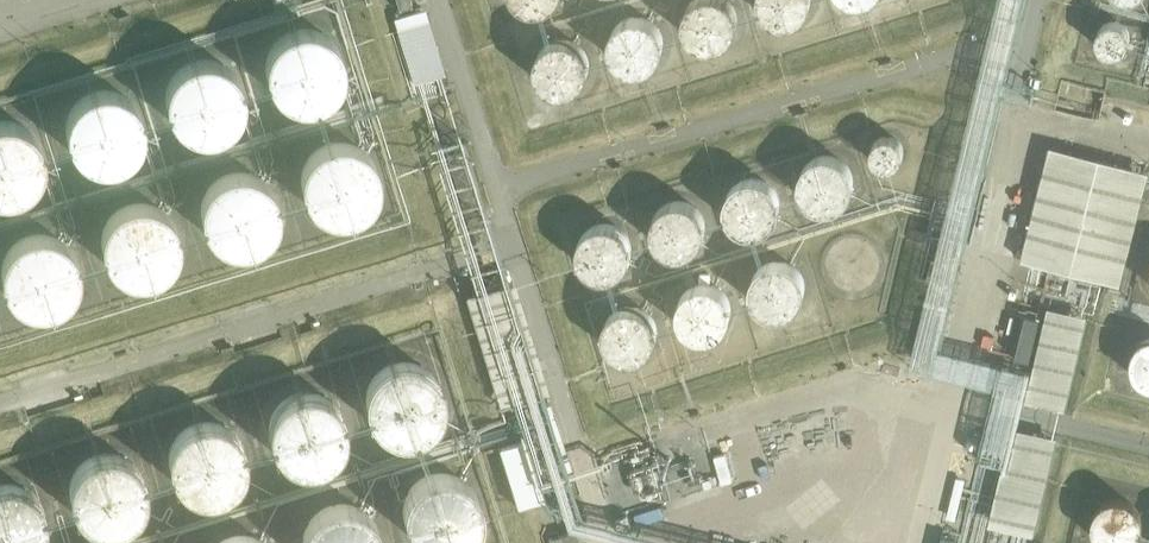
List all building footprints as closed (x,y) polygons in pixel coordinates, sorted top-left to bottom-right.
[(401,8),(416,3),(415,0),(397,0),(401,8)] [(739,15),(737,5),(735,1),(734,0),(688,0),(687,3),(684,9),(684,14),(685,24),(688,29),(691,34),(696,38),(700,40),(709,42),(715,42),(721,40),(730,35),(733,31),(736,26),(739,16),(739,15)] [(762,3),(764,8),(767,12),(775,18),(781,21),(786,21),(792,21),(798,19),(806,14),(810,10),(813,5),(815,0),(761,0),(762,3)] [(666,40),(666,39),(666,33),(664,29),(662,24),(658,19),(650,14),(645,12),(640,11),(630,13),(624,16),(620,19),(614,27),(612,33),(611,38),(613,48),(616,53),(619,58),(627,64),(636,66),(643,66),(650,64),(658,59),(664,50),(665,46),(666,40)] [(1132,32),(1132,31),(1130,25),(1126,19),(1119,15),(1113,15),(1108,16),(1102,21),(1099,27),(1098,31),(1100,38),(1104,43),(1108,46),(1114,48),(1121,47),(1126,44),(1130,39),(1132,32)] [(430,17),(399,27),(415,83),(447,74),(430,17)] [(346,59),(346,58),(345,51),(343,44),(340,38),(336,32),(331,28),(323,23),(318,21),(309,20),(301,20),(293,22),(287,25),(281,30),(275,36),(272,43),(269,50),(268,57),(269,65),(271,72),(274,79),(279,85),(284,90),(292,94),(300,97),(306,97),(314,97),(322,94),(326,92),(333,87),(338,82),(342,74),(345,67),(346,59)] [(591,62),(591,61),(590,56),(589,50),(587,46),(583,42),(575,36),(566,33),(560,34),(553,35),(545,40),(541,45),(538,49),(537,55),(536,60),(537,70),(540,76),(544,80),(547,83),(552,86),(556,87),(562,88),(572,87),(581,82),(585,77),(588,72),(590,67),(591,62)] [(245,93),(245,92),(244,86),(242,78),(239,72),(234,65),(229,61),(221,57),(216,55),(209,54),(201,54),(193,56),(186,59),(180,64),(175,69),(171,76),(168,84),(167,92),(168,98),(169,105),(172,111),(177,118),(183,123),(189,127),(195,129),(204,131),(212,131),(220,129),(226,126),(233,121),(238,115),(242,108),(244,100),(245,93)] [(145,124),(145,123),(145,116),(143,108),(139,101),(134,95),(129,91),(120,87),(112,84),(105,84),(95,86),(90,88),(84,91),(79,95),(75,101),(70,108),(68,116),(68,123),(68,130),(70,137),(74,144),(79,150),(84,154),(92,159),(100,161),(106,162),(113,161),(121,159),(129,154),(134,150),(139,144),(142,139),(144,131),(145,124)] [(45,152),(44,145),(42,138),(38,131),(33,125),(28,121),(20,116),(12,114),(4,114),(0,114),(0,191),(6,191),(12,191),(20,189),(27,185),(34,180),(38,174),(41,168),(44,161),(45,153),(45,152)] [(905,150),(905,148),(904,143),(901,138),(897,135),(892,133),(885,134),(880,137),(877,142),(875,147),(876,153),(879,158),(884,162),(890,163),(896,162),(900,159),(904,154),(905,150)] [(381,175),(381,174),(380,168),(378,161),(375,154),(370,148),(365,143),(357,138),(349,136),(341,136),(335,136),(328,138),(319,143),(314,148),(309,154),(306,161),(304,168),(303,174),(304,182),(306,189),(309,194),(313,200),(318,205),(326,210),(331,212),(340,213),(348,213),(356,211),(362,208),(369,202),(374,196),(378,189),(380,182),(381,175)] [(1145,173),(1056,148),(1024,257),(1113,282),(1145,173)] [(857,179),(857,178),(855,169),(851,160),(845,155),(841,153),(832,151),(825,151),(818,153),(811,158),(808,161),(804,167),(803,171),(802,177),(802,182),(804,187),(808,196),(814,200),(818,203),(827,205),(834,205),(840,203),(848,198),(851,194),(855,189),(856,185),(857,179)] [(277,207),(277,206),(276,198),(274,191),(270,184),(265,178),(258,173),(253,170),(244,168),(239,167),(232,168),(225,169),(218,173),(211,178),(206,184),(202,191),(200,198),(199,206),(200,213),(201,219),(205,227),(210,233),(216,238),(223,242),(232,245),(237,245),(244,245),(251,243),(259,239),(264,235),(270,228),(273,222),(276,214),(277,207)] [(781,203),(781,202),(781,197),(779,191),(774,183),(766,177),(756,175),(749,175),(744,177),(735,182),(732,186),(729,191),(727,195),(727,202),(728,211),(730,215),(734,220),(741,226),(748,229),(753,229),(763,228),(769,225),(773,221),(776,218),(779,213),(781,203)] [(707,225),(707,224),(706,219),(705,214),(702,208),(699,205),(691,199),(681,196),(676,197),(670,198),(661,203),(658,207),(655,212),(652,219),(652,223),(653,233),(656,238),(659,242),(664,247),(668,249),(677,251),(683,251),(689,249),(698,244),(702,240),(704,235),(706,230),(707,225)] [(177,236),(176,227),(174,221),(170,214),(165,208),(161,204),(153,200),(144,197),(140,197),(132,197),(126,199),(118,202),(111,208),(106,214),(103,221),(100,228),(99,235),(100,242),(102,250),(106,257),(110,262),(116,268),(124,272),(132,274),(137,275),(144,274),(151,273),(158,269),(165,264),(170,257),(174,252),(176,244),(177,236)] [(633,247),(632,237),(627,229),(622,224),(618,222),(608,219),(602,220),(596,221),(587,227),(584,231),(581,236),(579,245),(579,251),(580,256),(585,264),(589,268),(594,272),(599,273),(605,274),(609,274),(615,273),(624,268),(627,264),(631,259),(633,253),(633,247)] [(80,268),(80,267),(79,261),(77,254),(74,247),(70,241),(65,237),(58,233),(52,230),(43,229),(35,229),(27,231),(21,234),(14,239),(9,245),(5,252),(3,259),(2,266),(2,273),(4,281),(8,288),(13,294),(18,299),(26,304),(34,306),(40,306),(47,306),(55,304),(64,299),(69,294),(73,289),(76,283),(79,276),(80,268)] [(809,283),(809,282),(807,273),(805,268),(801,263),(793,257),(783,255),(776,255),(771,256),(763,262),(756,270),(755,276),(754,281),(754,288),(756,292),(758,297),(762,301),(770,307),(780,309),(787,309),(791,308),(799,303),(803,298),(806,294),(808,289),(809,283)] [(733,306),(733,305),(731,296),(729,290),(726,286),(718,280),(712,278),(708,278),(701,278),(695,280),(687,285),(681,293),(679,298),(678,305),(680,315),(683,320),(686,324),(695,330),(700,332),(705,332),(711,332),(717,330),(725,325),(731,316),(732,312),(733,306)] [(528,393),(498,293),(464,304),(495,403),(528,393)] [(660,327),(660,326),(659,319),(657,314),(651,306),(643,300),(637,299),(631,298),(626,299),(622,300),(613,306),(607,314),(606,319),(605,326),(606,332),(607,336),(609,341),(613,345),(621,351),(627,353),(632,353),(638,353),(643,351),(651,345),(657,337),(659,332),(660,327)] [(1026,397),(1065,408),(1091,315),(1051,304),(1026,397)] [(1023,319),(1012,360),(1026,364),(1036,323),(1023,319)] [(1145,332),(1138,338),(1134,342),(1132,347),(1130,355),(1132,365),(1137,373),(1144,379),(1148,380),(1148,331),(1145,332)] [(447,397),(446,389),(444,383),(441,377),(435,369),(428,364),(421,360),(413,358),(405,358),(398,359),(390,362),(384,366),(379,371),(375,377),(372,383),(370,389),(369,398),(370,405),(373,414),(376,420),(382,425),(387,430),(395,433),(402,435),(411,435),(417,434),(423,432),(430,429),(436,424),(441,417),(444,411),(446,404),(447,397)] [(345,427),(345,426),(344,420),(342,412),(340,407),(335,400),(329,395),(323,391),(315,388),(309,387),(301,388),(293,390),(285,393),(280,397),(274,403),(271,409),(268,416),(267,424),(267,432),(269,438),(273,446),(277,452),(283,457),(289,461),(297,464),(303,465),(311,465),(319,463),(326,459),(332,455),(337,449),(341,443),(344,435),(345,427)] [(246,459),(246,458),(246,451),(244,444),(240,437),(235,431),(230,427),(222,422),(217,420),(210,419),(203,419),(194,421),(187,425),(181,430),(176,435),(172,441),(169,449),(168,457),(169,465),(171,473),(174,477),(178,484),(184,489),(191,493),(196,495),(205,497),(213,496),(219,495),(226,492),(233,487),(238,482),(243,474),(245,467),(246,459)] [(521,438),(501,444),(519,506),(540,499),(521,438)] [(1044,449),(1009,441),(989,526),(1023,534),(1044,449)] [(148,488),(147,480),(145,474),(142,467),(137,461),(130,455),(122,451),(114,449),(106,449),(99,450),(91,453),(86,456),(79,462),(75,468),(72,474),(71,480),(70,489),(71,498),(73,503),(77,510),(82,516),(87,520),(95,524),(103,526),(111,526),(117,525),(126,522),(132,519),(138,514),(142,507),(145,502),(147,495),(148,488)] [(482,505),(481,498),(479,491),(475,484),(471,478),(466,474),(458,469),(450,467),(443,466),(436,467),(428,469),(420,474),(415,478),(410,484),(407,491),(405,498),(404,505),(405,513),(407,520),(410,525),(414,531),(419,536),(427,541),(432,542),(436,542),(450,542),(457,541),(464,538),(470,533),(475,527),(479,520),(481,514),(482,506),(482,505)] [(48,519),(47,511),(44,503),(40,496),(35,490),(30,487),(24,483),(16,481),(8,480),(2,481),(0,482),(0,542),(40,542),(41,542),(45,534),(47,527),(48,520),(48,519)] [(380,537),(379,529),(377,522),(373,515),(367,508),(362,504),(356,501),(347,498),(341,498),(335,498),(326,501),(320,504),(313,510),(308,516),(304,524),(303,530),(302,537),(303,542),(379,542),(380,537)] [(1140,532),(1139,524),(1134,515),(1127,510),(1123,508),(1116,507),(1113,507),(1106,508),(1097,514),(1093,518),(1090,524),(1089,532),(1090,541),(1092,542),(1138,542),(1140,533),(1140,532)] [(271,540),(264,534),(257,530),(249,528),(244,528),(236,528),(228,530),(221,534),(216,538),(211,542),(273,542),(271,540)] [(575,531),(562,535),(564,542),(579,542),(575,531)]
